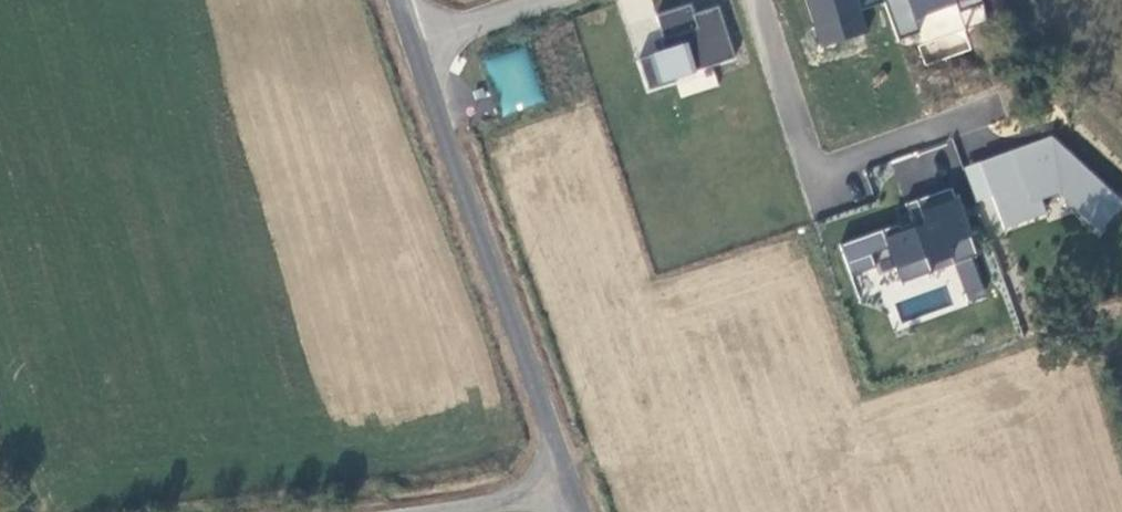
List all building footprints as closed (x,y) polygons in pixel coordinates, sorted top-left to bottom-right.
[(820,48),(869,32),(860,10),(884,2),(897,41),(920,34),(915,18),(957,3),(959,11),(981,3),(980,0),(805,0),(820,48)] [(695,69),(734,59),(718,8),(693,16),(689,5),(655,17),(661,38),(654,40),(658,54),(637,61),(646,93),(677,84),(675,78),(697,73),(695,69)] [(502,115),(544,100),(525,46),(483,61),(502,115)] [(963,168),(976,204),(990,196),(1002,232),(1047,214),(1042,199),(1059,193),(1100,232),(1121,208),(1121,201),(1051,136),(963,168)] [(897,227),(840,248),(850,278),(875,268),(870,256),(889,250),(901,283),(953,265),(966,301),(985,295),(971,260),(978,258),(955,189),(905,206),(913,228),(900,233),(897,227)]
